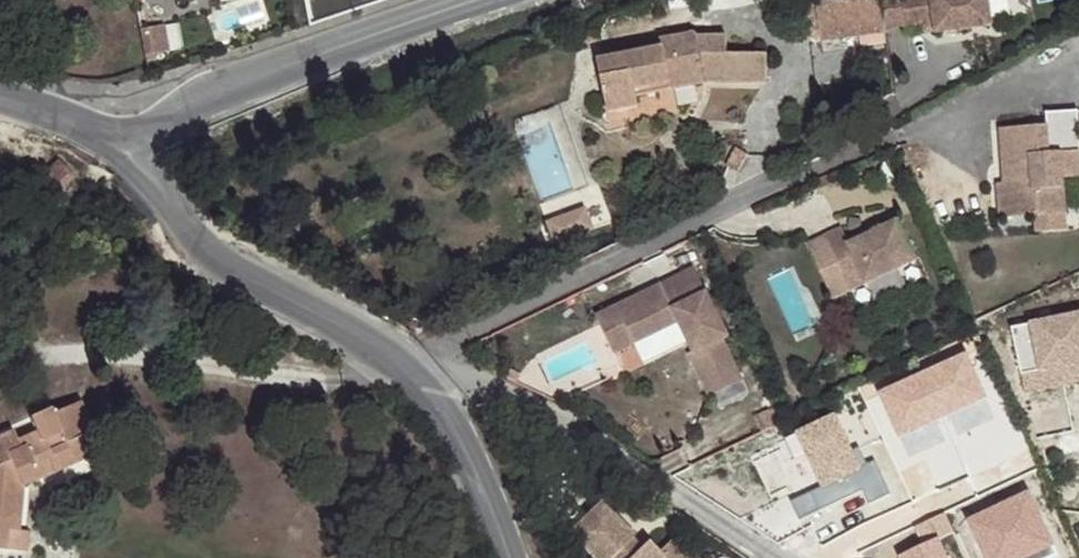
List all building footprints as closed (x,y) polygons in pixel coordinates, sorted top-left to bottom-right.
[(886,32),(885,29),(881,1),(881,0),(848,0),(817,5),(822,40),(886,32)] [(989,0),(888,0),(881,1),(885,29),(925,23),(936,22),(937,31),(937,34),(992,26),(989,0)] [(937,31),(936,22),(925,23),(926,27),(932,32),(937,31)] [(701,82),(766,83),(766,55),(725,54),(725,37),(696,38),(694,33),(660,40),(660,49),(597,61),(607,114),(637,107),(635,95),(701,82)] [(702,86),(682,86),(682,102),(702,102),(702,86)] [(1068,173),(1068,151),(1078,150),(1078,108),(1051,109),(1051,123),(1007,126),(1008,161),(1021,161),(1022,178),(1010,179),(1004,179),(1006,214),(1041,212),(1070,210),(1068,173)] [(738,150),(727,166),(737,173),(749,156),(738,150)] [(1068,173),(1078,173),(1078,150),(1068,151),(1068,173)] [(1021,161),(1008,161),(1010,179),(1022,178),(1021,161)] [(559,244),(599,225),(588,203),(548,221),(559,244)] [(1071,227),(1070,210),(1041,212),(1042,229),(1071,227)] [(844,220),(827,228),(810,235),(830,283),(848,276),(843,265),(859,258),(866,275),(918,253),(901,214),(851,236),(844,220)] [(851,282),(866,275),(859,258),(843,265),(848,276),(830,283),(833,289),(851,282)] [(697,262),(664,277),(676,302),(709,287),(697,262)] [(676,302),(664,277),(598,309),(616,348),(682,317),(696,346),(690,349),(711,392),(744,376),(724,333),(730,330),(709,287),(676,302)] [(1013,326),(1023,373),(1078,361),(1078,313),(1013,326)] [(966,357),(925,375),(943,418),(985,400),(966,357)] [(925,375),(882,393),(901,436),(943,418),(925,375)] [(13,433),(0,439),(0,464),(1,466),(0,467),(0,550),(7,551),(10,530),(19,532),(24,486),(97,456),(100,442),(81,402),(54,408),(32,420),(40,432),(18,442),(13,433)] [(834,417),(786,440),(795,459),(806,453),(822,487),(813,491),(821,509),(863,490),(870,504),(889,495),(874,463),(859,470),(834,417)] [(970,522),(987,557),(1050,557),(1057,555),(1030,495),(970,522)] [(631,534),(598,500),(567,530),(594,557),(606,557),(607,557),(664,557),(656,549),(645,539),(637,546),(632,551),(623,541),(628,537),(631,534)] [(901,557),(949,557),(940,540),(954,533),(945,513),(916,527),(925,547),(901,557)] [(30,533),(19,532),(10,530),(7,551),(28,554),(30,533)] [(623,541),(632,551),(637,546),(628,537),(623,541)] [(669,537),(656,549),(664,557),(689,557),(669,537)]
